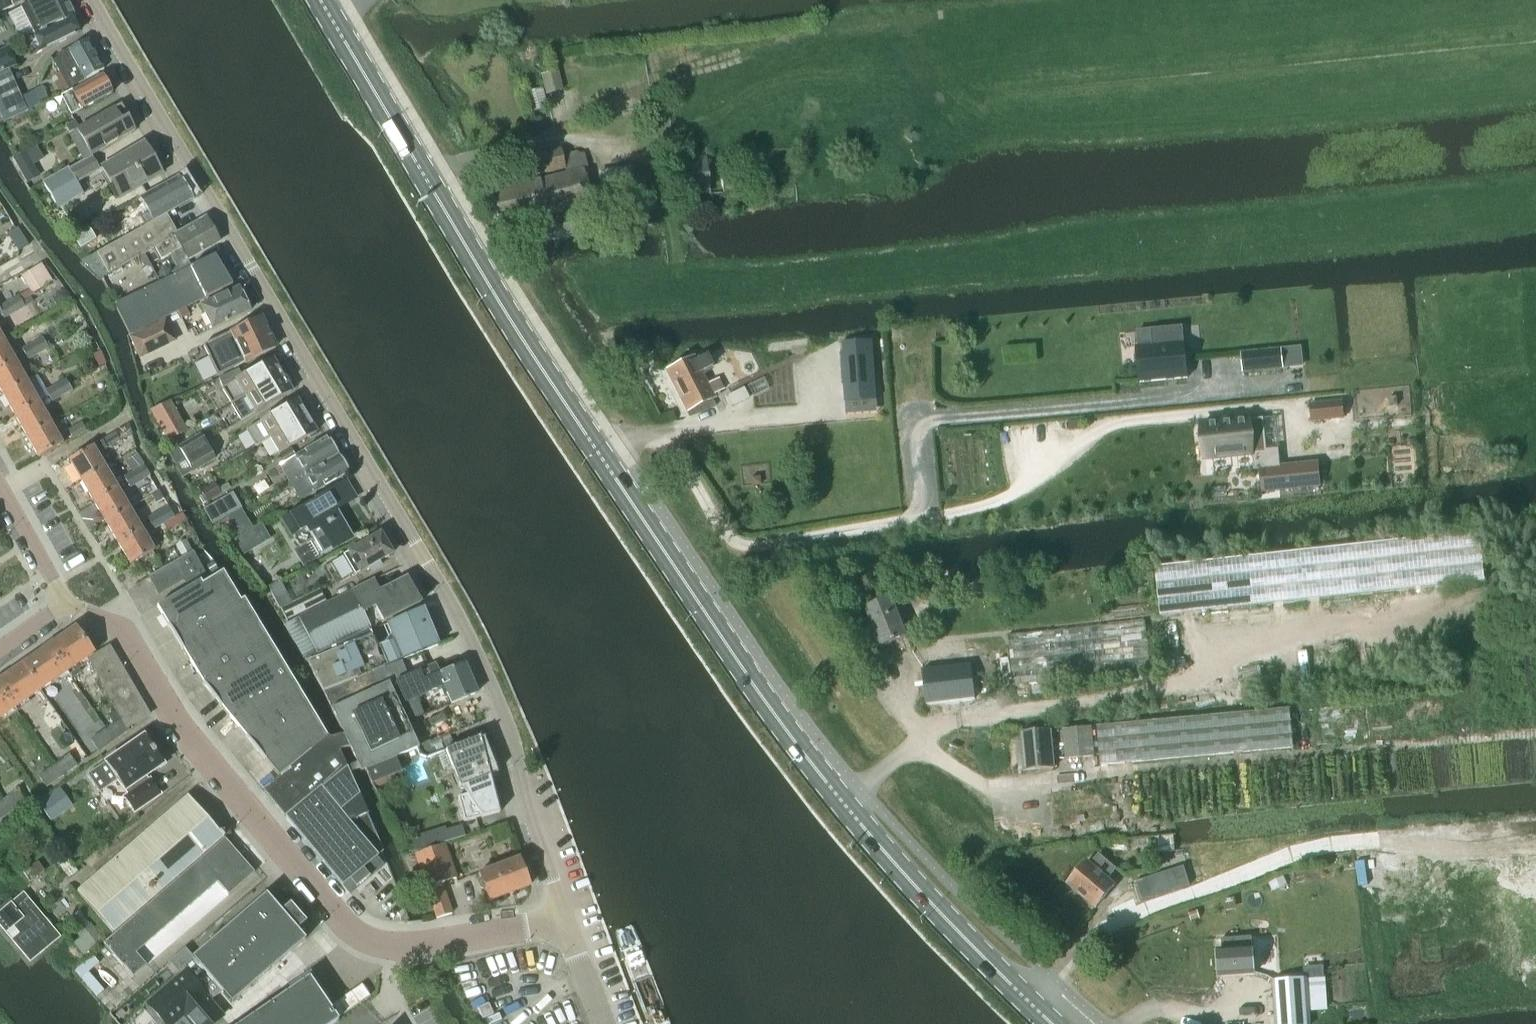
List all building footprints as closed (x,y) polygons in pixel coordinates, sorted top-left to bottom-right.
[(2,12),(26,2),(30,0),(0,0),(0,13),(2,12)] [(8,14),(20,39),(32,33),(34,37),(73,17),(64,0),(30,0),(26,2),(27,4),(20,8),(8,14)] [(70,23),(69,20),(73,18),(73,17),(34,37),(25,42),(33,56),(76,34),(75,32),(76,28),(74,23),(70,23)] [(73,87),(103,71),(86,41),(56,57),(73,87)] [(10,71),(9,70),(17,67),(7,47),(0,51),(0,76),(10,71)] [(12,118),(35,107),(34,107),(48,100),(43,89),(23,98),(10,71),(0,76),(0,117),(2,122),(12,118)] [(542,75),(547,96),(563,92),(557,71),(542,75)] [(101,77),(60,99),(70,118),(111,95),(101,77)] [(527,94),(532,113),(548,109),(543,89),(527,94)] [(120,105),(78,130),(68,136),(83,160),(93,155),(134,130),(120,105)] [(69,133),(77,128),(74,122),(65,127),(69,133)] [(145,142),(101,168),(120,199),(163,173),(145,142)] [(578,233),(574,215),(550,220),(548,214),(590,205),(582,170),(587,169),(584,155),(579,156),(574,153),(561,156),(559,149),(516,158),(521,178),(563,169),(564,173),(489,190),(497,226),(541,216),(543,222),(536,224),(540,241),(578,233)] [(26,153),(14,159),(21,173),(33,166),(26,153)] [(706,158),(674,160),(678,198),(709,195),(706,158)] [(91,159),(69,172),(68,170),(44,184),(60,209),(83,196),(76,184),(98,172),(91,159)] [(152,223),(162,217),(167,214),(192,200),(179,177),(139,200),(147,214),(140,218),(145,227),(152,223)] [(143,228),(95,254),(100,262),(107,275),(127,264),(138,258),(143,254),(148,264),(158,258),(160,260),(162,258),(169,254),(179,249),(185,261),(208,248),(217,243),(205,220),(204,218),(177,233),(167,214),(162,217),(152,223),(145,227),(143,228)] [(7,234),(18,252),(28,245),(18,228),(7,234)] [(73,237),(80,248),(95,239),(89,228),(73,237)] [(179,249),(169,254),(177,267),(186,262),(185,261),(179,249)] [(95,254),(81,262),(100,279),(107,275),(100,262),(95,254)] [(143,267),(148,264),(143,254),(138,258),(143,267)] [(142,290),(114,304),(130,336),(165,319),(178,312),(186,308),(231,286),(213,256),(143,292),(142,290)] [(20,276),(32,295),(52,282),(41,264),(20,276)] [(200,307),(212,330),(249,311),(237,288),(200,307)] [(55,300),(58,306),(69,300),(63,289),(56,293),(55,300)] [(1,314),(1,313),(22,302),(19,297),(0,307),(0,314),(1,314)] [(1,313),(1,314),(4,319),(25,307),(22,302),(1,313)] [(186,308),(178,312),(181,320),(190,316),(186,308)] [(218,376),(223,374),(275,349),(260,318),(203,346),(218,376)] [(177,342),(165,319),(129,337),(140,360),(177,342)] [(1153,345),(1137,346),(1140,382),(1188,378),(1183,326),(1151,329),(1153,345)] [(22,349),(25,355),(46,343),(42,337),(22,349)] [(872,339),(841,341),(846,401),(877,399),(872,339)] [(14,361),(2,340),(0,341),(0,369),(14,361)] [(46,343),(25,355),(29,360),(49,349),(46,343)] [(1282,349),(1243,353),(1245,374),(1284,370),(1282,349)] [(693,358),(666,371),(676,392),(703,378),(700,373),(711,367),(706,356),(696,361),(694,357),(693,358)] [(231,406),(245,398),(282,376),(273,359),(242,377),(238,370),(218,380),(223,389),(222,390),(231,406)] [(26,382),(14,361),(0,369),(0,391),(3,395),(26,382)] [(245,398),(231,406),(241,422),(255,414),(292,392),(282,376),(245,398)] [(703,378),(676,392),(687,412),(713,398),(712,395),(723,389),(718,379),(706,385),(703,378)] [(46,391),(49,396),(69,385),(66,379),(46,391)] [(14,416),(38,403),(26,382),(3,395),(14,416)] [(69,385),(49,396),(53,402),(72,390),(69,385)] [(743,388),(729,395),(734,406),(749,399),(743,388)] [(1398,405),(1398,397),(1389,398),(1390,406),(1398,405)] [(260,423),(246,431),(256,447),(269,439),(306,417),(297,400),(260,423)] [(159,427),(178,417),(169,402),(150,412),(159,427)] [(1312,405),(1313,423),(1344,420),(1343,402),(1312,405)] [(26,437),(50,424),(38,403),(14,416),(26,437)] [(306,417),(269,439),(279,455),(316,433),(306,417)] [(1264,419),(1202,424),(1205,458),(1253,454),(1254,472),(1260,471),(1262,493),(1310,489),(1308,465),(1280,467),(1278,450),(1266,451),(1264,419)] [(81,422),(68,430),(73,438),(86,431),(81,422)] [(38,458),(62,445),(50,424),(26,437),(38,458)] [(128,425),(115,433),(120,441),(132,435),(128,425)] [(94,444),(68,460),(81,482),(104,468),(97,455),(120,441),(115,432),(101,440),(102,441),(94,445),(94,444)] [(186,461),(208,448),(201,434),(178,448),(186,461)] [(290,483),(338,455),(328,437),(280,465),(290,483)] [(178,448),(167,455),(175,467),(186,461),(178,448)] [(208,448),(186,461),(192,472),(215,459),(208,448)] [(126,482),(147,470),(138,454),(126,461),(132,471),(123,477),(126,482)] [(338,455),(290,483),(301,500),(349,472),(338,455)] [(93,502),(117,488),(104,468),(81,482),(93,502)] [(147,470),(126,482),(130,488),(151,476),(147,470)] [(318,500),(283,520),(291,535),(305,527),(312,539),(293,549),(303,567),(322,556),(321,554),(332,548),(333,550),(353,538),(336,510),(356,499),(345,481),(317,498),(318,500)] [(207,502),(220,494),(213,483),(200,491),(207,502)] [(105,523),(129,509),(117,488),(93,502),(105,523)] [(220,502),(204,511),(212,526),(225,519),(242,508),(233,494),(220,502)] [(167,507),(148,518),(151,524),(171,512),(167,507)] [(225,519),(229,517),(238,531),(251,522),(242,508),(225,519)] [(118,544),(141,530),(129,509),(105,523),(118,544)] [(171,512),(151,524),(154,529),(164,523),(167,528),(173,525),(171,520),(174,518),(171,512)] [(269,540),(260,524),(231,541),(240,557),(269,540)] [(141,530),(118,544),(130,564),(153,550),(141,530)] [(1479,533),(1157,568),(1162,616),(1484,582),(1479,533)] [(342,556),(331,562),(342,579),(352,573),(354,577),(391,554),(379,534),(342,556)] [(158,596),(182,581),(185,585),(203,574),(191,554),(148,579),(158,596)] [(174,640),(238,600),(221,573),(201,586),(199,582),(156,608),(167,626),(166,627),(174,640)] [(352,592),(362,612),(375,606),(383,622),(420,604),(406,578),(379,593),(374,581),(352,592)] [(319,588),(280,608),(287,621),(326,602),(319,588)] [(369,628),(362,612),(352,592),(284,625),(304,659),(369,628)] [(908,636),(896,607),(909,602),(905,593),(892,599),(891,598),(866,609),(882,647),(908,636)] [(194,670),(260,629),(243,600),(239,602),(238,600),(174,640),(182,652),(183,652),(194,670)] [(392,638),(401,660),(408,657),(438,645),(423,608),(386,625),(392,638)] [(1084,670),(1084,677),(1152,669),(1146,621),(1008,636),(1013,677),(1084,670)] [(43,650),(23,664),(41,690),(67,672),(76,665),(87,658),(92,655),(93,654),(75,628),(52,644),(51,641),(42,648),(43,650)] [(211,697),(274,652),(260,629),(194,670),(203,685),(202,685),(211,697)] [(306,663),(325,692),(369,673),(387,666),(401,660),(392,638),(388,640),(391,646),(379,651),(372,635),(306,663)] [(97,679),(111,703),(134,690),(108,647),(100,653),(101,657),(95,661),(92,655),(87,658),(99,678),(97,679)] [(232,721),(288,675),(274,652),(211,697),(220,709),(221,708),(232,721)] [(955,679),(967,678),(965,662),(953,663),(955,679)] [(41,690),(23,664),(0,680),(0,718),(41,690)] [(76,665),(67,672),(72,679),(82,672),(79,668),(76,665)] [(423,681),(419,673),(395,682),(403,704),(440,689),(443,695),(446,694),(451,705),(476,695),(464,665),(440,675),(423,681)] [(423,681),(440,675),(436,665),(419,671),(419,673),(423,681)] [(1014,684),(1084,677),(1084,670),(1013,677),(1014,684)] [(369,673),(325,692),(343,735),(349,748),(355,764),(346,768),(348,774),(358,770),(359,773),(366,770),(395,758),(417,748),(398,706),(388,685),(387,683),(376,688),(369,673)] [(254,750),(307,706),(288,675),(232,721),(245,738),(254,750)] [(119,716),(141,703),(134,690),(111,703),(119,716)] [(416,698),(399,706),(406,722),(423,714),(416,698)] [(121,719),(127,728),(149,716),(141,703),(119,716),(121,719)] [(307,706),(254,750),(264,761),(264,760),(278,777),(326,737),(307,706)] [(1160,722),(1096,728),(1099,767),(1164,761),(1295,749),(1291,710),(1277,711),(1160,722)] [(107,716),(112,724),(119,719),(115,712),(107,716)] [(428,719),(431,726),(445,720),(442,713),(428,719)] [(105,730),(113,742),(129,731),(127,728),(121,719),(105,730)] [(1092,726),(1064,729),(1067,759),(1095,756),(1092,726)] [(99,752),(113,742),(105,730),(90,740),(99,752)] [(1055,768),(1051,730),(1023,732),(1026,770),(1055,768)] [(279,778),(262,792),(284,818),(346,768),(338,751),(349,748),(343,735),(331,738),(328,739),(327,739),(327,738),(326,737),(278,777),(279,778)] [(449,736),(417,748),(420,756),(426,757),(437,753),(445,750),(453,747),(449,736)] [(99,792),(117,780),(124,791),(125,790),(129,795),(124,798),(133,812),(160,793),(151,780),(146,783),(143,778),(163,764),(144,737),(105,764),(105,763),(87,775),(99,792)] [(453,747),(445,750),(452,767),(460,787),(462,786),(466,795),(457,797),(464,822),(498,813),(498,814),(499,813),(493,788),(489,776),(491,776),(492,775),(493,774),(493,773),(494,772),(494,771),(495,770),(495,769),(494,767),(494,766),(484,739),(484,738),(480,740),(479,737),(478,737),(478,738),(453,747)] [(53,765),(62,777),(77,766),(69,754),(53,765)] [(395,758),(366,770),(374,791),(395,782),(393,777),(402,774),(395,758)] [(46,788),(62,777),(53,765),(38,775),(46,788)] [(346,768),(284,818),(341,887),(349,880),(356,889),(370,877),(363,869),(377,857),(376,856),(383,851),(348,774),(346,768)] [(51,822),(73,806),(60,788),(38,803),(51,822)] [(2,801),(10,813),(26,803),(18,791),(2,801)] [(76,891),(83,900),(112,933),(196,860),(222,837),(193,804),(186,796),(76,891)] [(10,813),(2,801),(0,803),(0,820),(10,813)] [(446,831),(449,841),(464,836),(460,826),(446,831)] [(1159,851),(1176,850),(1174,834),(1158,835),(1159,851)] [(412,853),(431,847),(428,837),(409,843),(412,853)] [(224,838),(199,860),(208,871),(233,849),(224,838)] [(68,851),(75,859),(86,851),(80,842),(68,851)] [(444,845),(415,855),(430,899),(428,900),(431,909),(433,908),(436,919),(451,914),(441,883),(456,879),(444,845)] [(233,849),(208,871),(217,882),(243,860),(233,849)] [(64,852),(54,860),(67,880),(78,872),(64,852)] [(1088,862),(1068,885),(1096,908),(1116,885),(1108,879),(1116,869),(1099,855),(1091,864),(1088,862)] [(479,888),(484,890),(488,901),(530,886),(520,859),(478,874),(480,879),(477,883),(479,888)] [(199,860),(189,868),(208,890),(217,882),(208,871),(199,860)] [(243,860),(217,882),(228,895),(254,872),(243,860)] [(22,871),(29,882),(45,871),(38,861),(22,871)] [(1154,876),(1160,894),(1190,885),(1184,866),(1154,876)] [(189,868),(180,876),(198,897),(199,898),(208,890),(189,868)] [(180,876),(171,884),(190,906),(199,898),(198,897),(180,876)] [(171,884),(162,892),(181,913),(190,906),(171,884)] [(369,886),(360,893),(366,901),(375,893),(369,886)] [(0,911),(0,926),(30,961),(60,936),(50,924),(27,897),(23,893),(23,892),(0,911)] [(162,892),(153,899),(172,921),(181,913),(162,892)] [(246,911),(285,956),(305,938),(296,928),(304,921),(289,905),(281,912),(266,894),(246,911)] [(153,899),(144,907),(163,929),(172,921),(153,899)] [(144,907),(135,915),(153,937),(163,929),(144,907)] [(231,1003),(285,956),(246,911),(193,958),(219,989),(231,1003)] [(135,915),(126,923),(144,945),(153,937),(135,915)] [(76,934),(89,950),(104,939),(91,922),(76,934)] [(126,923),(116,931),(135,953),(144,945),(126,923)] [(116,931),(102,943),(132,978),(146,965),(135,953),(116,931)] [(1219,950),(1218,950),(1220,976),(1221,976),(1221,975),(1254,973),(1254,974),(1255,974),(1253,948),(1252,948),(1251,936),(1222,939),(1223,951),(1219,951),(1219,950)] [(219,989),(193,958),(180,969),(184,973),(149,1004),(166,1023),(181,1011),(193,1023),(214,1023),(223,1016),(201,991),(204,988),(211,996),(219,989)] [(337,1019),(308,977),(239,1023),(331,1023),(337,1019)] [(1273,980),(1277,1023),(1309,1023),(1305,978),(1273,980)]
